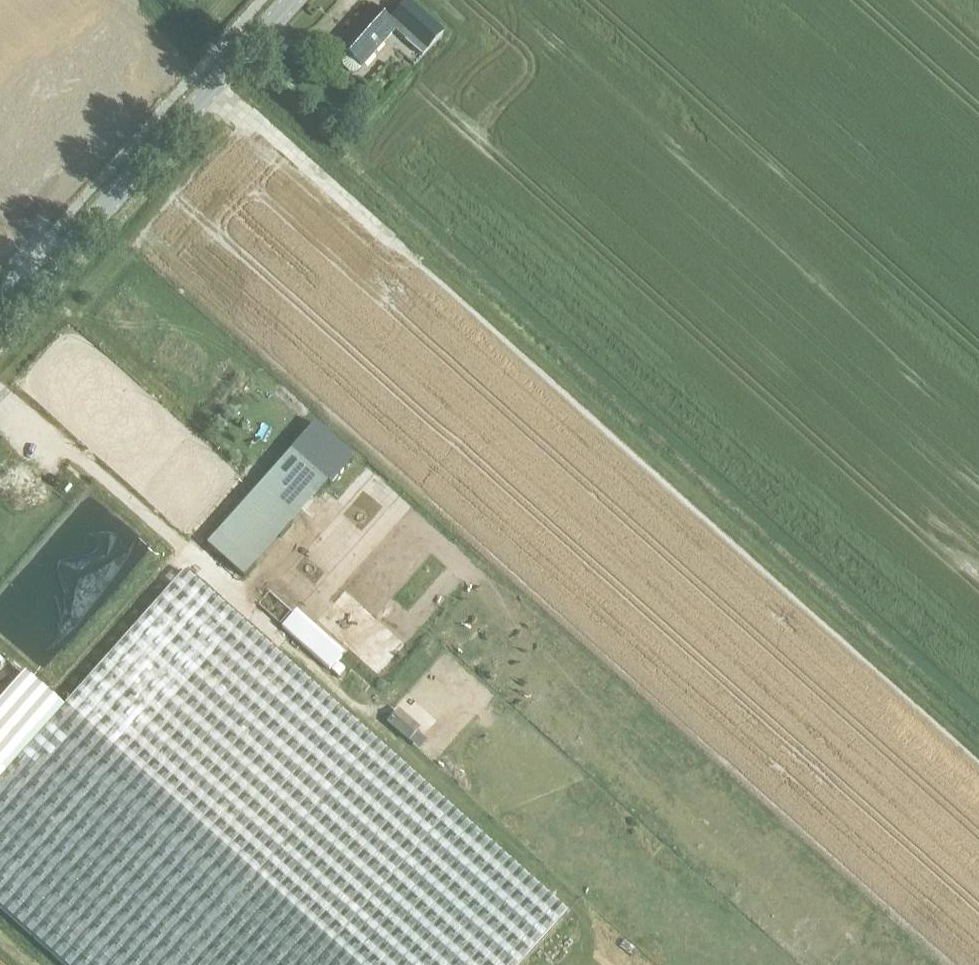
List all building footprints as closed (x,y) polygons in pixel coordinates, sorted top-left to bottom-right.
[(373,9),(371,10),(395,31),(424,56),(444,33),(410,2),(390,25),(373,9)] [(363,68),(395,31),(371,10),(339,47),(363,68)] [(223,427),(228,418),(220,413),(215,422),(223,427)] [(316,421),(292,449),(331,483),(355,456),(316,421)] [(329,484),(292,451),(208,546),(244,579),(329,484)] [(66,704),(358,964),(521,964),(569,912),(186,570),(66,704)] [(330,670),(343,655),(295,612),(282,627),(330,670)] [(340,676),(346,669),(338,662),(332,670),(340,676)] [(42,726),(46,729),(57,717),(56,716),(28,691),(17,704),(16,703),(0,722),(0,774),(42,726)] [(56,716),(57,717),(46,729),(42,726),(0,774),(0,908),(64,964),(355,964),(65,706),(56,716)] [(389,721),(409,739),(421,726),(400,708),(389,721)] [(420,749),(428,740),(418,732),(411,741),(420,749)] [(576,948),(580,937),(579,936),(580,934),(574,932),(570,945),(576,948)] [(626,951),(631,944),(625,939),(620,946),(626,951)]
